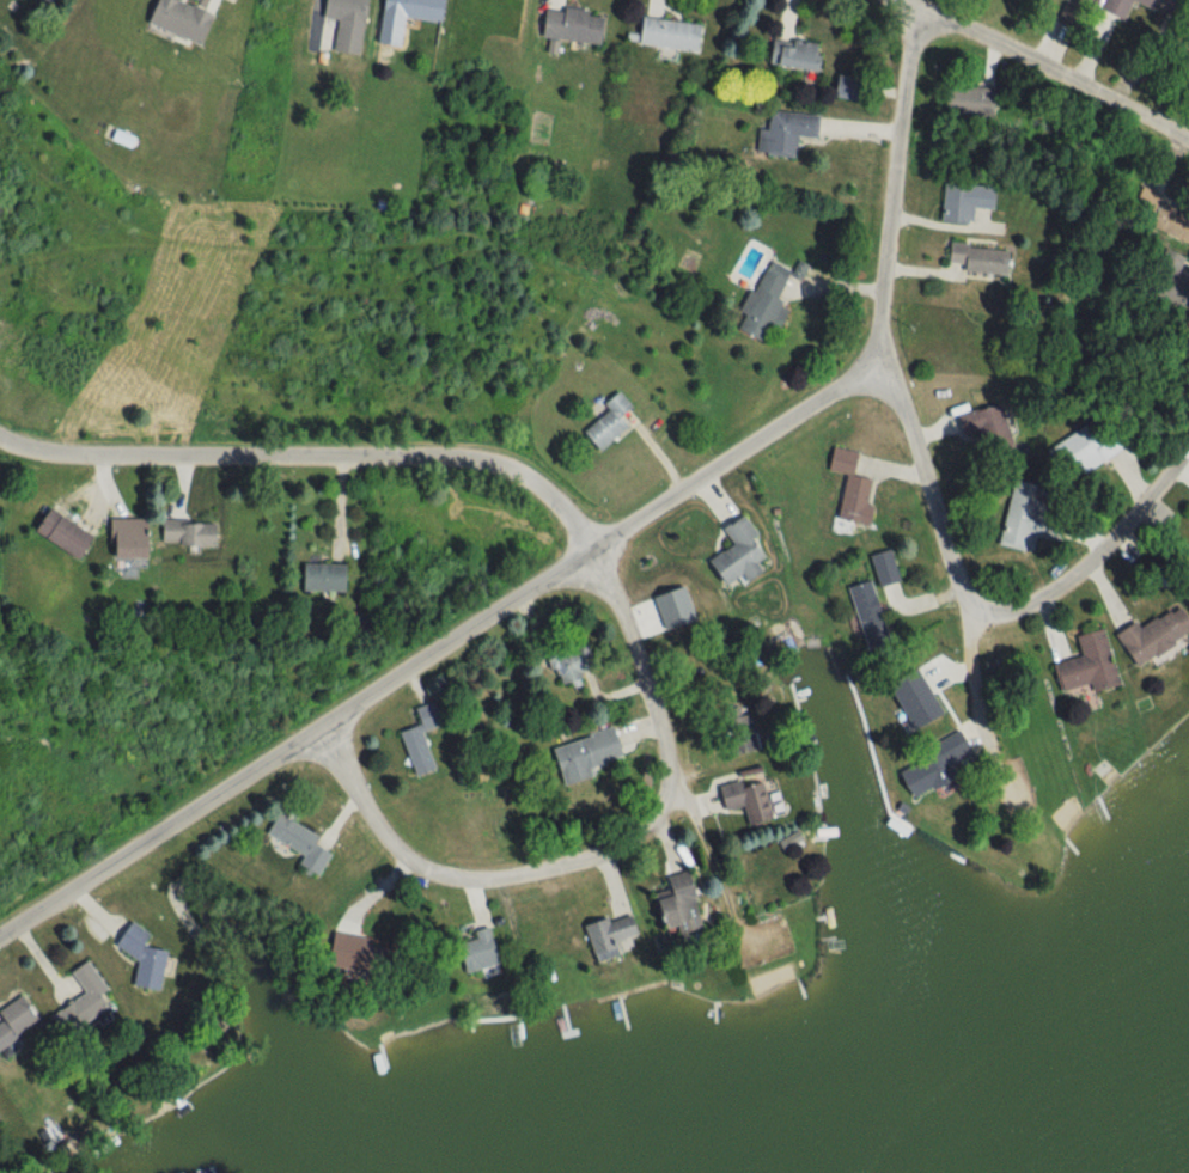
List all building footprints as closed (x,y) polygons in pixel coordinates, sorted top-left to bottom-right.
[(165,0),(150,0),(140,26),(193,45),(204,14),(165,0)] [(317,19),(332,21),(328,53),(356,57),(362,0),(319,0),(317,19)] [(440,0),(379,0),(377,12),(436,22),(440,0)] [(1116,21),(1124,2),(1139,9),(1142,0),(1096,0),(1092,11),(1116,21)] [(593,45),(596,16),(538,9),(535,38),(593,45)] [(695,54),(699,27),(635,18),(631,45),(695,54)] [(768,37),(762,64),(807,75),(813,48),(768,37)] [(828,98),(843,98),(843,79),(828,79),(828,98)] [(940,114),(983,114),(983,87),(940,87),(940,114)] [(753,154),(789,156),(790,136),(812,137),(813,115),(765,112),(763,130),(754,130),(753,154)] [(989,187),(939,183),(937,222),(967,224),(968,209),(988,210),(989,187)] [(1144,228),(1188,245),(1188,210),(1134,190),(1128,209),(1148,217),(1144,228)] [(1151,244),(1132,287),(1178,307),(1188,281),(1188,260),(1151,244)] [(1003,248),(944,247),(943,272),(1002,273),(1003,248)] [(786,270),(762,260),(738,314),(740,315),(733,331),(756,341),(762,326),(775,331),(784,308),(773,302),(786,270)] [(604,411),(578,432),(594,451),(623,427),(615,417),(627,407),(614,391),(598,404),(604,411)] [(953,415),(957,434),(991,427),(988,409),(953,415)] [(1116,453),(1097,418),(1046,445),(1065,480),(1116,453)] [(863,526),(872,481),(850,476),(854,452),(829,447),(824,471),(843,475),(834,520),(863,526)] [(994,544),(1029,553),(1032,538),(1054,543),(1058,523),(1036,518),(1041,496),(1007,488),(994,544)] [(84,537),(40,507),(25,531),(69,560),(84,537)] [(761,557),(739,514),(717,526),(728,546),(701,560),(715,586),(736,575),(739,582),(757,572),(752,562),(761,557)] [(103,557),(135,557),(135,519),(103,518),(103,557)] [(212,546),(212,521),(156,521),(156,546),(212,546)] [(866,556),(876,587),(896,581),(886,549),(866,556)] [(295,590),(336,590),(337,564),(295,564),(295,590)] [(843,587),(861,645),(885,638),(867,580),(843,587)] [(1111,634),(1131,667),(1188,630),(1188,625),(1176,604),(1135,630),(1130,622),(1111,634)] [(1114,685),(1098,629),(1071,636),(1077,657),(1048,665),(1056,692),(1086,684),(1088,692),(1114,685)] [(542,654),(550,684),(589,672),(580,643),(542,654)] [(393,732),(407,776),(427,770),(415,732),(432,727),(425,704),(407,710),(412,726),(393,732)] [(725,714),(725,754),(757,754),(757,714),(725,714)] [(583,766),(616,758),(608,730),(547,746),(557,785),(586,778),(583,766)] [(963,751),(959,732),(928,741),(931,751),(892,762),(902,797),(950,784),(942,757),(963,751)] [(756,776),(712,786),(718,811),(738,807),(742,823),(765,819),(756,776)] [(262,834),(298,856),(292,866),(311,877),(325,854),(308,844),(312,837),(274,814),(262,834)] [(681,873),(660,878),(664,892),(645,896),(654,930),(672,925),(673,932),(694,927),(681,873)] [(636,942),(626,912),(579,927),(589,957),(636,942)] [(131,957),(124,986),(153,993),(162,953),(139,948),(143,930),(116,924),(110,953),(131,957)] [(496,965),(487,928),(470,932),(472,940),(453,944),(461,974),(496,965)] [(319,966),(362,974),(368,940),(326,932),(319,966)] [(98,991),(79,961),(62,972),(76,994),(43,1016),(56,1036),(99,1009),(90,995),(98,991)] [(33,1027),(16,997),(0,1007),(0,1047),(33,1027)]
